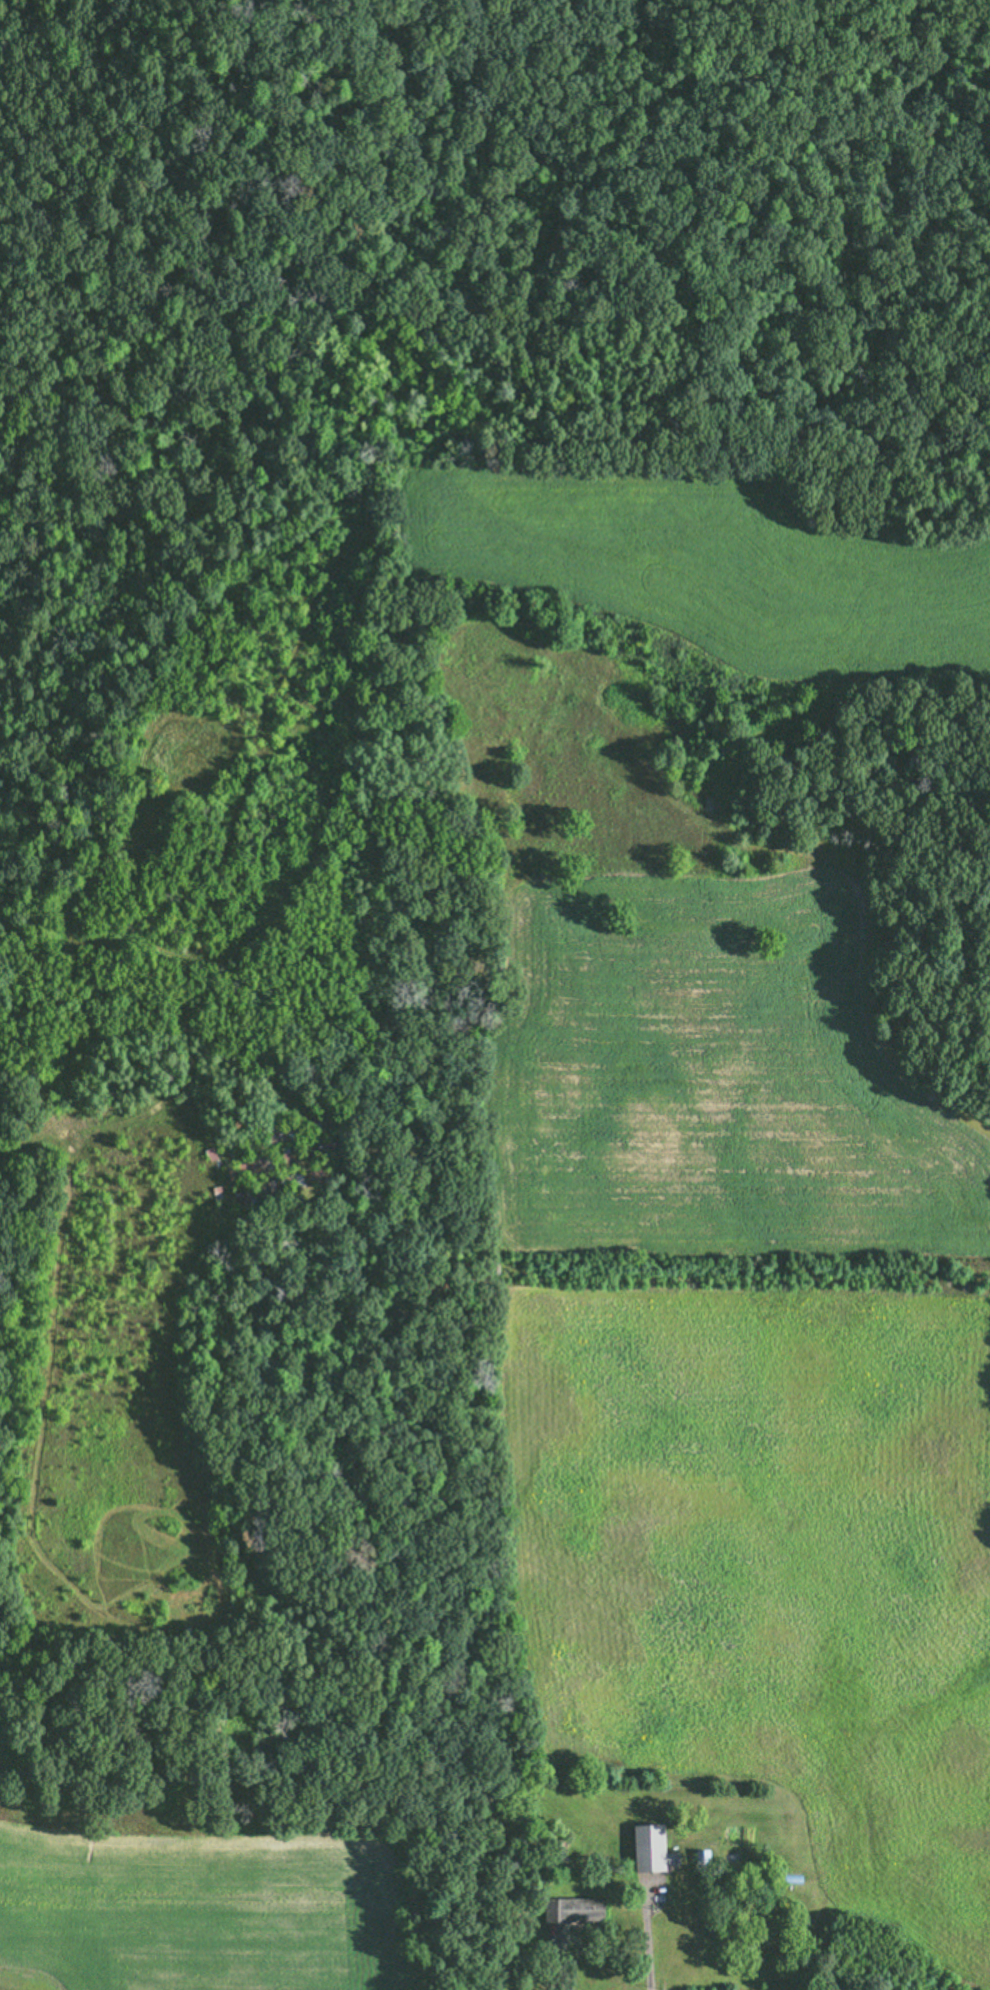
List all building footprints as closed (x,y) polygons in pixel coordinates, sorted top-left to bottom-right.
[(632,1824),(633,1872),(664,1871),(664,1864),(678,1864),(678,1855),(664,1855),(663,1824),(632,1824)] [(544,1899),(544,1922),(604,1922),(604,1899),(544,1899)]
